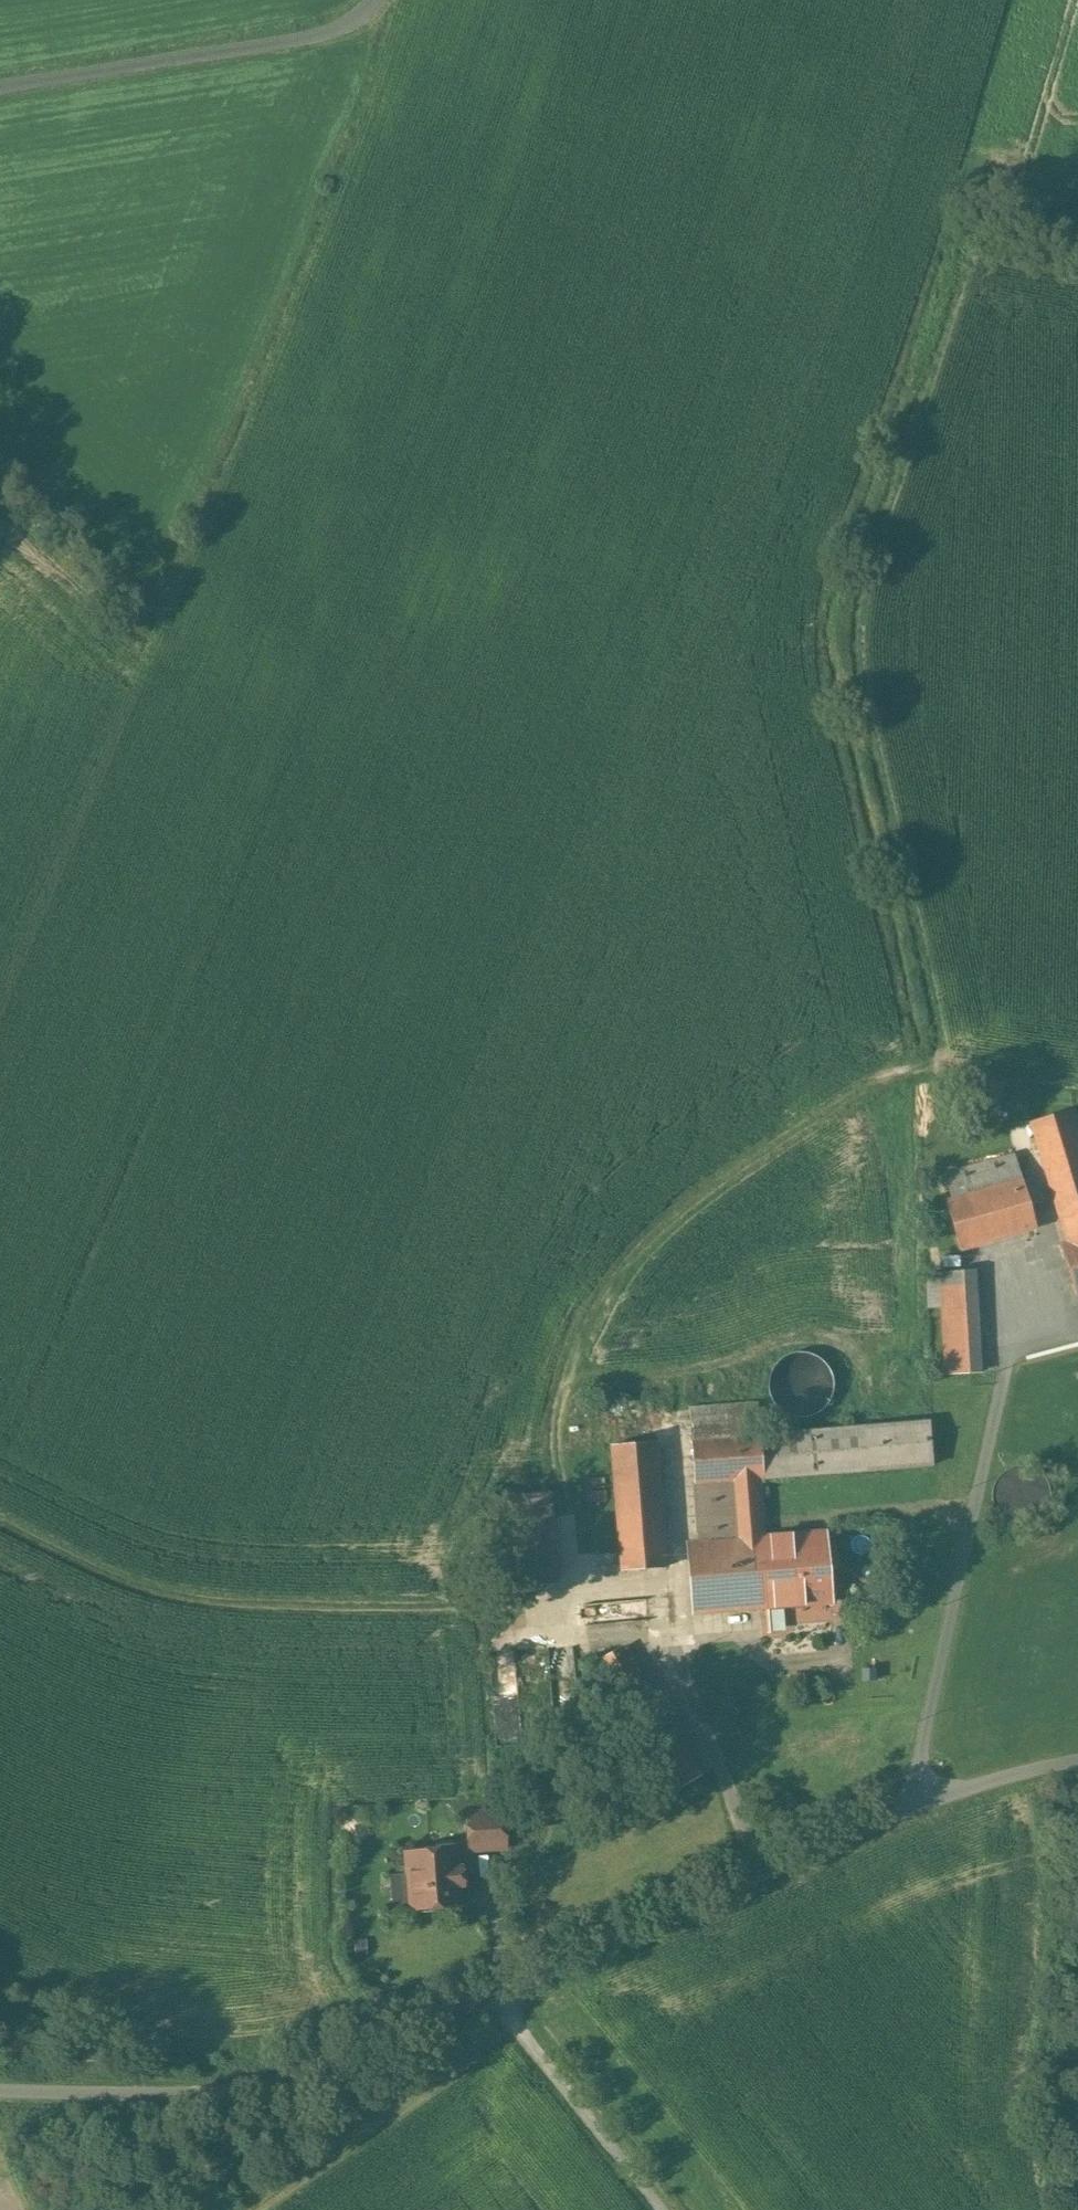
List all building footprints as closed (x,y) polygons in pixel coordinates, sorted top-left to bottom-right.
[(1031,1121),(1046,1174),(1077,1164),(1077,1129),(1072,1109),(1031,1121)] [(1015,1154),(944,1174),(951,1198),(1022,1178),(1015,1154)] [(1047,1174),(1068,1241),(1060,1243),(1077,1299),(1077,1164),(1047,1174)] [(951,1198),(945,1200),(959,1249),(972,1245),(1036,1227),(1022,1178),(951,1198)] [(973,1270),(941,1272),(941,1273),(943,1308),(946,1355),(978,1353),(973,1270)] [(941,1273),(926,1274),(928,1309),(943,1308),(941,1273)] [(799,1350),(794,1350),(790,1351),(785,1353),(780,1357),(776,1360),(771,1366),(769,1371),(767,1376),(766,1380),(766,1385),(767,1389),(767,1393),(768,1396),(771,1403),(776,1409),(780,1412),(783,1414),(787,1415),(792,1417),(798,1418),(803,1418),(809,1417),(816,1415),(821,1412),(824,1409),(826,1407),(830,1402),(832,1397),(834,1393),(835,1388),(835,1383),(834,1377),(833,1373),(832,1370),(830,1366),(827,1362),(823,1358),(818,1354),(813,1352),(809,1351),(803,1350),(799,1350)] [(978,1353),(946,1355),(947,1375),(979,1373),(978,1353)] [(757,1402),(689,1407),(700,1541),(686,1543),(692,1612),(831,1601),(825,1532),(762,1537),(758,1478),(763,1478),(760,1434),(757,1402)] [(929,1420),(760,1434),(763,1478),(933,1464),(929,1420)] [(656,1442),(613,1445),(623,1570),(666,1566),(656,1442)] [(1019,1465),(1013,1466),(1008,1468),(1004,1470),(1000,1473),(997,1476),(995,1479),(993,1484),(992,1488),(991,1493),(991,1496),(991,1500),(992,1503),(993,1506),(995,1510),(998,1513),(1000,1516),(1002,1517),(1005,1519),(1010,1521),(1015,1522),(1022,1523),(1027,1522),(1033,1520),(1036,1517),(1039,1515),(1042,1513),(1045,1508),(1047,1503),(1048,1500),(1049,1497),(1049,1493),(1048,1490),(1048,1486),(1046,1483),(1044,1478),(1041,1474),(1038,1471),(1035,1469),(1029,1467),(1023,1465),(1019,1465)] [(550,1492),(496,1496),(503,1585),(557,1581),(550,1492)] [(631,1674),(609,1687),(638,1737),(653,1763),(656,1767),(676,1755),(692,1781),(699,1777),(622,1647),(616,1650),(631,1674)] [(616,1650),(594,1663),(609,1687),(631,1674),(616,1650)] [(676,1755),(656,1767),(671,1793),(692,1781),(676,1755)] [(502,1811),(467,1814),(470,1849),(505,1846),(502,1811)] [(456,1848),(408,1852),(409,1873),(411,1873),(414,1905),(431,1904),(434,1906),(457,1904),(455,1884),(463,1884),(461,1867),(458,1867),(456,1848)]
